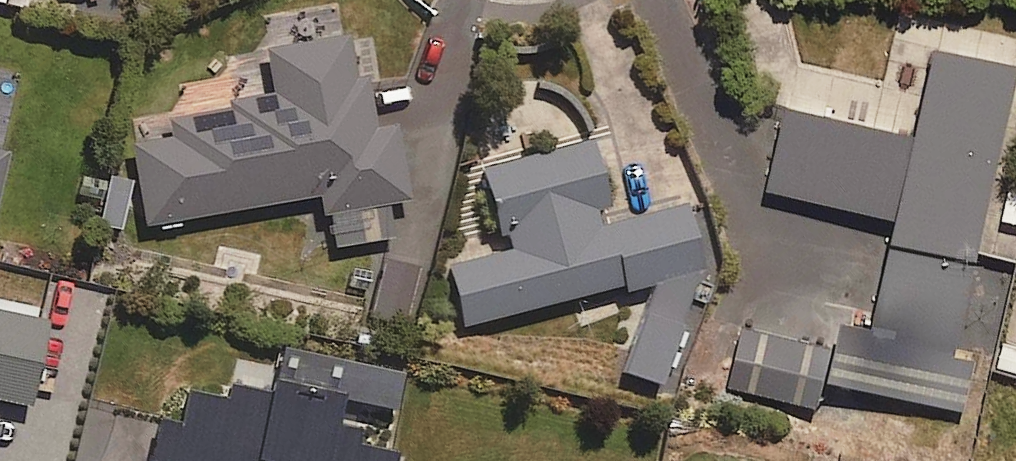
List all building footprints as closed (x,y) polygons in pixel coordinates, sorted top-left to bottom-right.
[(170,105),(125,113),(127,124),(148,227),(319,193),(330,248),(392,236),(385,203),(409,199),(394,125),(375,129),(364,75),(354,77),(345,34),(263,50),(272,96),(172,116),(170,105)] [(770,187),(898,216),(873,324),(844,317),(830,378),(963,409),(974,359),(953,354),(1015,76),(1015,64),(935,46),(916,133),(789,104),(770,187)] [(607,207),(589,138),(481,166),(496,224),(506,221),(511,238),(444,256),(462,326),(652,276),(637,338),(680,327),(701,267),(684,202),(600,224),(597,210),(607,207)] [(120,229),(131,182),(109,177),(99,225),(120,229)] [(405,323),(416,266),(381,259),(370,316),(405,323)] [(27,405),(43,323),(0,314),(0,400),(27,405)] [(816,408),(821,387),(831,348),(744,326),(729,386),(816,408)] [(1002,339),(995,367),(1015,373),(1015,343),(1002,339)] [(393,452),(352,443),(355,427),(333,423),(338,398),(393,409),(400,372),(282,348),(273,394),(227,384),(225,396),(188,389),(181,423),(157,418),(149,460),(392,460),(393,452)] [(821,387),(816,408),(812,426),(858,438),(868,399),(821,387)]
